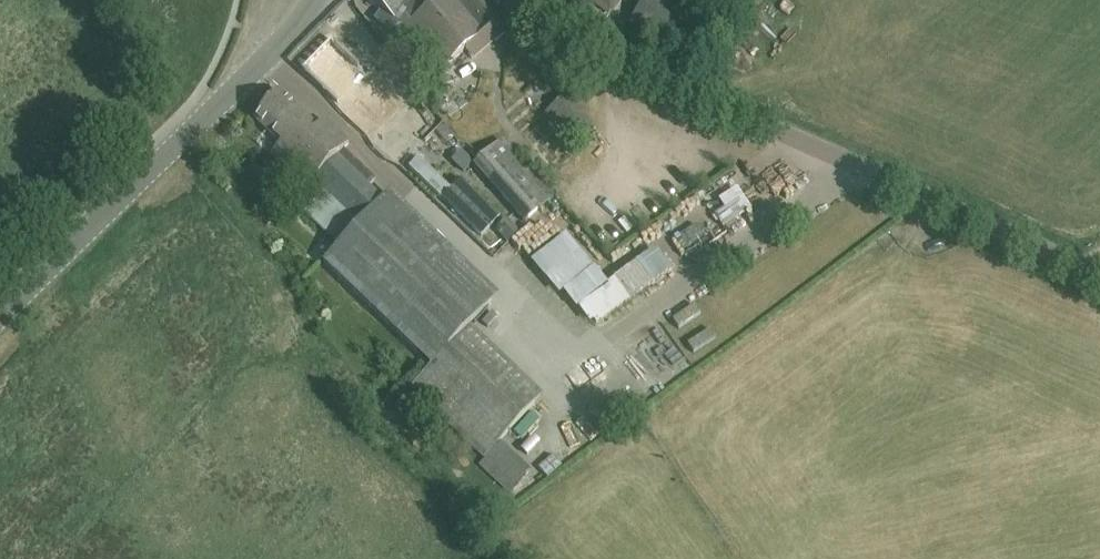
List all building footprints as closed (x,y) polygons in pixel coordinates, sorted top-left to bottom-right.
[(380,11),(374,20),(389,31),(398,26),(438,73),(481,37),(486,44),(492,40),(493,41),(510,27),(487,0),(364,0),(380,11)] [(609,13),(618,0),(592,0),(609,13)] [(631,19),(660,41),(681,12),(663,0),(645,0),(631,19)] [(333,106),(367,139),(401,103),(368,71),(365,74),(330,41),(302,70),(336,103),(333,106)] [(543,397),(470,327),(499,297),(389,192),(381,201),(367,188),(375,180),(343,150),(348,145),(323,120),(315,128),(280,93),(254,120),(279,145),(269,156),(316,201),(304,214),(336,248),(322,263),(430,366),(409,388),(482,459),(478,464),(509,493),(524,478),(492,449),(543,397)] [(567,94),(543,115),(571,146),(594,126),(567,94)] [(501,140),(472,165),(523,224),(552,198),(501,140)] [(730,205),(714,216),(722,227),(738,217),(730,205)] [(502,230),(490,248),(506,258),(517,241),(502,230)] [(525,246),(536,255),(548,241),(538,232),(525,246)] [(549,272),(577,253),(564,234),(536,253),(549,272)] [(568,286),(580,302),(620,272),(608,255),(568,286)] [(566,317),(578,330),(593,316),(581,303),(566,317)]
